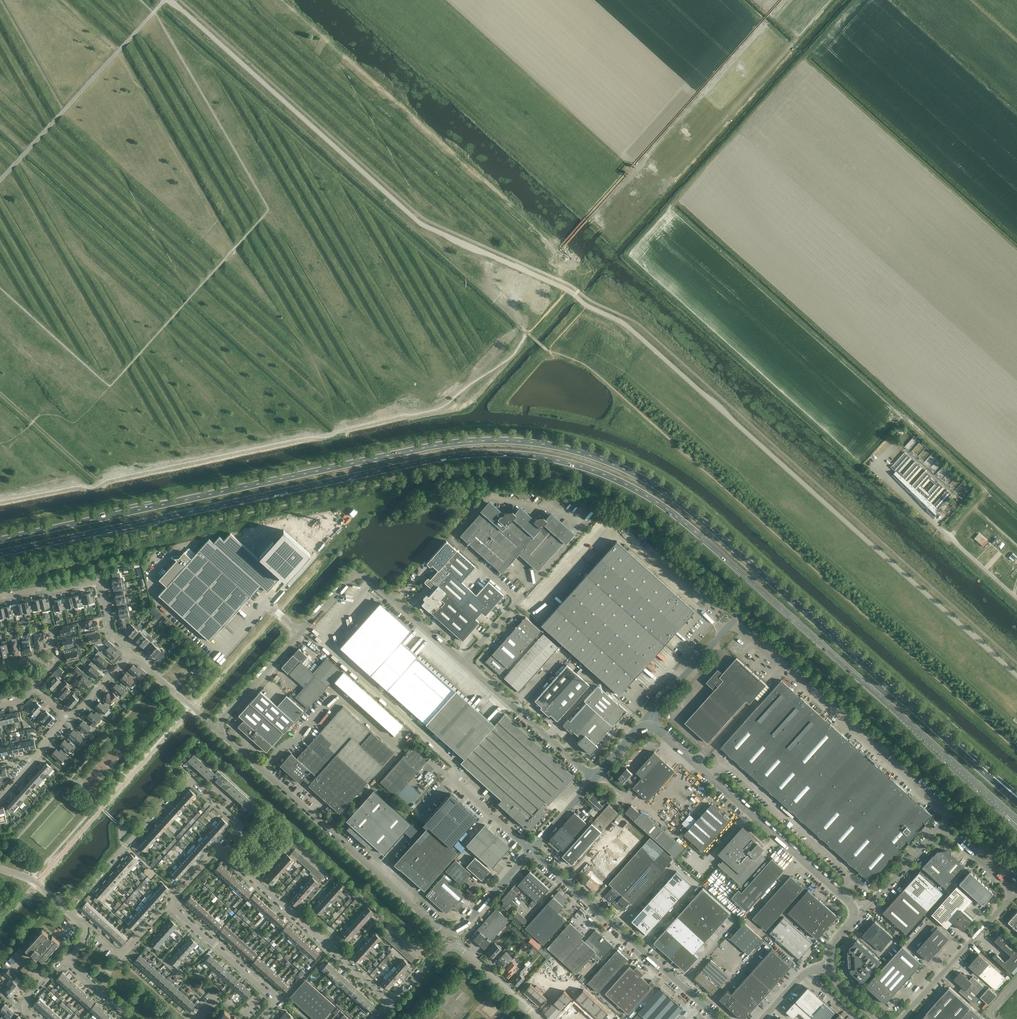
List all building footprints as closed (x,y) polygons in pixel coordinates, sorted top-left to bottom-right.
[(928,451),(929,449),(914,436),(906,445),(917,454),(923,447),(928,451)] [(892,465),(891,467),(901,475),(897,479),(894,476),(894,475),(893,474),(892,476),(909,493),(911,491),(913,493),(911,495),(914,499),(915,498),(917,499),(916,500),(919,503),(923,508),(925,506),(928,509),(926,511),(934,519),(934,518),(933,517),(938,511),(937,511),(952,494),(947,490),(933,505),(930,502),(943,487),(944,488),(945,488),(938,482),(936,483),(931,478),(932,477),(925,470),(925,471),(926,472),(913,487),(907,481),(921,467),(922,468),(915,461),(914,461),(916,463),(904,476),(900,473),(898,471),(910,457),(912,459),(904,452),(906,453),(894,467),(892,465)] [(945,465),(936,472),(943,480),(945,478),(948,481),(955,476),(945,465)] [(959,485),(962,481),(957,476),(949,484),(954,489),(958,484),(959,485)] [(503,516),(489,504),(460,536),(501,572),(519,552),(539,570),(572,534),(551,515),(547,520),(540,514),(534,521),(520,509),(516,515),(509,509),(503,516)] [(584,522),(589,525),(594,519),(592,517),(594,513),(592,511),(584,522)] [(167,586),(159,595),(210,641),(251,596),(261,585),(267,591),(280,577),(278,576),(279,575),(286,581),(319,544),(332,529),(318,516),(305,531),(292,520),(283,530),(271,543),(263,536),(250,551),(230,533),(224,540),(219,536),(213,542),(209,539),(199,549),(199,550),(192,558),(184,552),(179,558),(174,558),(177,560),(159,579),(167,586)] [(639,534),(634,539),(638,544),(643,539),(639,534)] [(446,540),(427,562),(427,563),(427,564),(430,566),(431,566),(438,572),(443,566),(462,582),(476,567),(446,540)] [(617,542),(542,625),(619,694),(694,612),(617,542)] [(185,551),(191,557),(195,554),(189,547),(185,551)] [(491,609),(476,595),(462,582),(443,566),(438,572),(430,580),(428,578),(425,581),(425,582),(427,584),(434,590),(439,585),(476,619),(482,612),(485,616),(491,609)] [(110,583),(111,586),(122,583),(119,572),(112,574),(113,578),(111,578),(112,582),(110,583)] [(489,582),(476,595),(491,609),(504,595),(489,582)] [(122,583),(111,586),(111,588),(113,588),(114,592),(123,590),(122,583)] [(439,585),(434,590),(429,596),(427,594),(426,594),(424,597),(423,598),(424,598),(424,599),(421,603),(463,641),(479,622),(476,619),(439,585)] [(123,590),(114,592),(115,596),(113,597),(114,600),(125,597),(123,590)] [(85,598),(83,598),(85,604),(95,602),(94,596),(91,596),(90,593),(84,594),(85,598)] [(78,595),(72,597),(75,607),(75,608),(78,607),(78,606),(85,604),(83,598),(79,599),(78,595)] [(128,596),(125,597),(114,600),(115,602),(116,602),(117,606),(127,604),(129,603),(128,596)] [(67,602),(63,603),(64,609),(75,607),(72,597),(67,598),(67,602)] [(45,598),(40,599),(42,609),(51,607),(49,601),(46,602),(45,598)] [(35,604),(32,605),(33,611),(42,609),(40,599),(34,600),(35,604)] [(55,604),(53,605),(54,611),(64,609),(63,603),(61,603),(60,599),(54,601),(55,604)] [(28,602),(22,603),(24,613),(33,611),(32,605),(29,605),(28,602)] [(380,602),(340,647),(387,689),(417,656),(401,641),(411,630),(380,603),(380,602)] [(17,608),(14,609),(16,615),(24,613),(22,603),(16,604),(17,608)] [(127,604),(117,606),(118,610),(117,611),(117,614),(128,611),(130,611),(129,606),(127,607),(127,604)] [(10,606),(5,607),(7,617),(16,615),(14,609),(11,609),(10,606)] [(154,607),(150,611),(159,619),(162,615),(154,607)] [(128,611),(117,614),(118,616),(120,616),(120,620),(121,620),(129,618),(129,619),(130,618),(128,611)] [(521,623),(519,624),(534,638),(541,631),(526,617),(524,617),(524,619),(522,619),(522,621),(521,621),(521,623)] [(121,620),(120,620),(119,620),(120,627),(123,630),(130,623),(129,619),(129,618),(121,620)] [(92,620),(83,622),(84,626),(88,625),(89,630),(98,628),(97,622),(92,623),(92,620)] [(130,623),(123,630),(127,633),(125,634),(128,636),(136,626),(133,624),(132,625),(130,623)] [(71,630),(74,629),(72,624),(65,626),(65,629),(60,630),(62,636),(72,634),(71,630)] [(534,638),(519,624),(517,625),(517,626),(516,626),(516,628),(512,632),(527,646),(534,638)] [(136,626),(128,636),(130,638),(131,637),(134,640),(140,632),(138,631),(139,629),(136,626)] [(90,644),(101,641),(100,634),(94,635),(94,632),(85,633),(86,637),(88,636),(90,644)] [(140,632),(134,640),(137,642),(136,644),(138,646),(146,637),(147,636),(144,633),(143,634),(140,632)] [(512,632),(499,647),(494,652),(492,653),(492,654),(485,662),(500,675),(527,646),(512,632)] [(32,641),(31,634),(30,633),(28,633),(26,638),(27,639),(22,640),(25,652),(31,651),(29,641),(32,641)] [(145,649),(151,642),(154,639),(148,634),(147,636),(146,637),(138,646),(141,648),(142,646),(145,649)] [(35,637),(34,638),(37,649),(44,648),(42,642),(45,642),(44,635),(38,637),(38,636),(37,635),(35,636),(35,637)] [(543,635),(504,678),(512,685),(551,642),(543,635)] [(73,642),(76,641),(75,636),(66,638),(67,641),(63,642),(64,648),(74,646),(73,642)] [(17,645),(20,644),(19,637),(16,638),(17,642),(10,643),(13,655),(19,653),(17,645)] [(8,647),(7,640),(2,641),(3,645),(0,645),(0,656),(0,658),(7,656),(5,648),(8,647)] [(113,649),(115,646),(108,640),(105,644),(109,647),(104,652),(112,659),(117,653),(113,649)] [(151,642),(145,649),(148,652),(147,653),(149,655),(157,647),(159,645),(155,642),(153,644),(151,642)] [(78,655),(81,654),(80,647),(71,649),(72,652),(65,654),(67,662),(78,659),(78,655)] [(157,647),(149,655),(151,657),(153,656),(156,659),(157,657),(161,661),(167,654),(163,650),(162,652),(157,647)] [(308,708),(328,686),(341,671),(326,658),(313,672),(306,666),(312,660),(308,657),(299,648),(293,655),(282,667),(304,687),(295,697),(308,708)] [(559,650),(521,692),(529,699),(567,657),(559,650)] [(103,669),(108,664),(102,658),(104,656),(99,651),(95,654),(98,657),(95,661),(103,669)] [(417,656),(387,689),(426,724),(456,691),(417,656)] [(749,703),(755,697),(759,701),(770,688),(766,684),(736,658),(722,674),(718,670),(710,679),(718,686),(685,722),(708,743),(746,700),(749,703)] [(95,679),(100,673),(95,669),(97,667),(91,662),(89,664),(91,666),(87,671),(95,679)] [(189,671),(192,673),(199,665),(196,663),(189,671)] [(553,678),(567,664),(565,663),(552,677),(553,678)] [(143,677),(147,673),(141,667),(139,669),(134,665),(129,670),(137,677),(140,674),(143,677)] [(540,708),(543,711),(545,712),(578,675),(567,665),(543,692),(542,693),(535,701),(542,707),(540,708)] [(88,677),(77,667),(75,669),(79,673),(77,676),(80,678),(78,681),(86,688),(91,682),(87,678),(88,677)] [(57,671),(55,672),(50,677),(52,679),(51,681),(57,686),(61,682),(56,678),(60,674),(57,671)] [(343,671),(335,681),(360,704),(369,695),(343,671)] [(125,674),(123,676),(122,675),(119,679),(124,684),(125,683),(129,686),(133,682),(135,683),(137,681),(131,676),(129,678),(125,674)] [(578,675),(545,712),(549,716),(550,715),(557,721),(568,709),(569,708),(590,685),(578,675)] [(772,691),(751,714),(766,727),(797,693),(790,686),(789,687),(782,680),(772,691)] [(57,686),(51,681),(47,685),(53,690),(57,686)] [(62,699),(70,690),(66,687),(69,684),(65,681),(59,687),(61,689),(57,694),(62,699)] [(126,692),(128,690),(125,687),(123,690),(117,684),(112,689),(120,696),(125,691),(126,692)] [(596,712),(612,726),(613,727),(627,711),(619,704),(619,705),(613,699),(613,698),(609,695),(609,696),(598,686),(585,701),(587,703),(596,712)] [(72,707),(79,699),(74,695),(76,694),(73,691),(67,697),(70,699),(67,703),(72,707)] [(277,706),(260,691),(250,702),(238,715),(244,720),(242,721),(237,726),(244,732),(253,722),(265,733),(275,742),(303,710),(286,695),(277,706)] [(574,776),(505,714),(495,725),(479,711),(456,691),(426,724),(465,759),(461,763),(501,800),(498,803),(507,812),(523,826),(525,824),(531,829),(546,812),(544,810),(574,776)] [(116,703),(120,699),(113,693),(111,696),(108,693),(104,698),(111,704),(114,700),(116,703)] [(797,693),(766,727),(781,740),(811,707),(804,700),(797,693)] [(403,725),(369,695),(360,704),(394,735),(403,725)] [(28,708),(37,716),(41,711),(39,709),(42,707),(37,702),(34,705),(32,704),(28,708)] [(104,715),(111,708),(106,703),(104,705),(100,702),(96,707),(104,715)] [(574,732),(576,733),(596,712),(587,703),(570,721),(569,720),(563,726),(572,733),(574,732)] [(343,706),(298,757),(297,758),(291,753),(280,766),(299,783),(308,772),(309,773),(310,771),(317,776),(309,785),(330,804),(326,809),(337,819),(343,813),(344,814),(349,808),(346,805),(390,757),(394,752),(343,706)] [(811,707),(781,740),(796,754),(827,720),(819,713),(811,707)] [(21,714),(18,715),(18,712),(15,712),(14,708),(12,708),(15,723),(22,721),(22,719),(21,714)] [(41,711),(37,716),(35,718),(38,720),(40,718),(44,722),(50,715),(46,711),(43,714),(41,711)] [(101,720),(103,717),(98,713),(96,715),(91,712),(87,717),(94,723),(99,718),(101,720)] [(596,712),(576,733),(581,739),(578,742),(591,754),(598,746),(596,744),(612,726),(596,712)] [(728,754),(731,757),(732,758),(735,755),(738,758),(766,727),(751,714),(721,747),(729,754),(728,754)] [(55,719),(50,715),(44,722),(50,728),(55,724),(52,721),(55,719)] [(827,720),(796,754),(811,767),(841,733),(834,727),(834,726),(827,720)] [(92,733),(96,729),(91,724),(89,727),(83,721),(78,727),(85,734),(89,730),(92,733)] [(253,722),(244,732),(256,743),(265,733),(253,722)] [(781,740),(766,727),(738,758),(742,762),(739,764),(743,768),(744,767),(751,774),(781,740)] [(85,741),(87,739),(79,732),(77,734),(74,730),(69,736),(78,744),(79,742),(80,743),(83,740),(85,741)] [(265,733),(256,743),(266,752),(271,747),(270,746),(272,745),(275,742),(265,733)] [(841,733),(811,767),(826,780),(856,746),(849,740),(841,733)] [(30,737),(28,738),(30,749),(36,747),(34,739),(31,740),(30,737)] [(19,740),(17,740),(19,751),(25,750),(23,742),(19,743),(19,740)] [(76,751),(78,748),(70,740),(68,742),(65,740),(60,745),(70,754),(74,749),(76,751)] [(796,754),(781,740),(751,774),(758,781),(762,785),(764,782),(768,785),(796,754)] [(413,745),(403,757),(380,782),(396,796),(408,807),(421,793),(408,782),(430,757),(421,749),(420,751),(413,745)] [(856,746),(826,780),(841,794),(871,760),(864,753),(856,746)] [(51,754),(54,757),(60,763),(64,758),(66,760),(69,757),(64,752),(62,754),(56,749),(51,754)] [(654,752),(649,757),(636,772),(642,777),(633,787),(648,801),(675,771),(660,757),(654,752)] [(215,772),(194,754),(187,761),(208,780),(212,776),(216,780),(253,814),(259,807),(217,770),(215,772)] [(811,767),(796,754),(768,785),(772,788),(769,791),(773,795),(773,794),(781,801),(811,767)] [(871,760),(841,794),(856,807),(886,773),(879,766),(878,767),(871,760)] [(40,764),(38,766),(48,774),(53,769),(51,767),(47,763),(43,767),(40,764)] [(48,774),(38,766),(37,768),(40,770),(37,774),(44,780),(48,774)] [(826,780),(811,767),(781,801),(788,807),(788,808),(792,811),(794,809),(798,812),(826,780)] [(633,774),(627,768),(622,773),(628,778),(633,774)] [(628,778),(622,773),(618,778),(624,783),(627,780),(633,785),(634,783),(628,778)] [(886,773),(856,807),(870,820),(901,787),(893,780),(894,780),(886,773)] [(44,780),(37,774),(34,777),(31,774),(29,776),(39,785),(44,780)] [(39,785),(29,776),(27,778),(30,781),(27,784),(32,789),(37,783),(39,785)] [(841,794),(826,780),(798,812),(801,815),(799,818),(803,821),(810,827),(841,794)] [(32,789),(27,784),(24,788),(21,785),(19,787),(27,794),(32,789)] [(27,794),(19,787),(18,789),(21,792),(18,795),(22,799),(27,794)] [(901,787),(870,820),(885,834),(916,800),(909,793),(908,794),(901,787)] [(189,789),(185,793),(192,799),(196,795),(189,789)] [(374,790),(346,820),(357,830),(353,834),(361,841),(392,807),(374,790)] [(192,799),(185,793),(182,797),(188,803),(192,799)] [(597,795),(595,793),(589,799),(595,804),(596,805),(594,807),(598,811),(603,806),(598,801),(602,796),(599,793),(597,795)] [(424,890),(425,889),(457,853),(450,846),(476,817),(450,794),(449,795),(449,797),(446,797),(446,799),(444,800),(444,802),(441,802),(441,804),(440,805),(440,807),(436,807),(436,809),(435,811),(435,812),(431,813),(431,815),(430,816),(430,818),(426,818),(426,820),(422,824),(427,828),(404,853),(402,853),(402,855),(395,863),(424,890)] [(856,807),(841,794),(810,827),(818,834),(818,835),(822,838),(824,835),(827,838),(856,807)] [(22,799),(18,795),(14,799),(11,796),(10,798),(19,806),(20,806),(24,802),(24,801),(22,799)] [(188,803),(182,797),(178,801),(185,807),(188,803)] [(19,806),(10,798),(8,800),(11,802),(8,806),(13,810),(17,805),(19,807),(19,806)] [(916,800),(885,834),(901,848),(931,814),(923,807),(924,807),(916,800)] [(185,807),(178,801),(175,805),(181,811),(185,807)] [(606,828),(616,816),(619,813),(609,804),(606,807),(592,823),(597,828),(600,824),(605,829),(606,828)] [(711,804),(688,829),(684,825),(680,829),(684,833),(684,834),(703,851),(730,821),(729,820),(730,819),(725,814),(724,815),(711,804)] [(181,811),(175,805),(171,809),(177,815),(181,811)] [(640,813),(638,811),(632,805),(625,812),(634,820),(675,857),(683,847),(649,817),(640,813)] [(392,807),(361,841),(369,848),(373,844),(384,854),(411,824),(392,807)] [(870,820),(856,807),(827,838),(831,842),(829,844),(833,848),(840,854),(870,820)] [(177,815),(171,809),(167,813),(174,819),(177,815)] [(562,826),(548,842),(560,852),(574,837),(586,823),(575,812),(562,826)] [(167,813),(164,817),(170,823),(174,819),(167,813)] [(164,817),(160,821),(167,827),(170,823),(164,817)] [(221,818),(217,822),(224,828),(228,824),(221,818)] [(885,834),(870,820),(840,854),(848,861),(847,861),(851,865),(854,862),(857,865),(885,834)] [(167,827),(160,821),(156,825),(163,831),(167,827)] [(217,822),(214,826),(220,832),(224,828),(217,822)] [(599,835),(602,832),(592,823),(563,855),(573,864),(599,835)] [(510,847),(487,827),(484,824),(466,845),(492,868),(510,847)] [(163,831),(156,825),(153,829),(159,835),(163,831)] [(220,832),(214,826),(210,830),(217,836),(220,832)] [(608,878),(629,856),(641,842),(625,827),(617,837),(626,845),(622,849),(613,841),(600,855),(598,853),(592,860),(594,862),(592,864),(608,878)] [(753,837),(743,828),(721,853),(725,858),(719,865),(741,885),(766,857),(760,852),(764,847),(759,843),(760,842),(754,836),(753,837)] [(153,829),(149,833),(156,839),(159,835),(153,829)] [(217,836),(210,830),(206,834),(213,840),(217,836)] [(149,833),(146,837),(152,843),(156,839),(149,833)] [(206,834),(203,838),(209,844),(213,840),(206,834)] [(901,848),(885,834),(857,865),(861,869),(859,871),(862,875),(863,874),(869,880),(893,854),(894,855),(901,848)] [(146,837),(142,841),(149,847),(152,843),(146,837)] [(605,896),(613,903),(662,848),(650,837),(609,883),(613,887),(605,896)] [(209,844),(203,838),(199,842),(206,848),(209,844)] [(142,841),(138,845),(145,851),(149,847),(142,841)] [(199,842),(196,846),(202,852),(206,848),(199,842)] [(462,851),(465,847),(460,843),(459,844),(458,843),(456,846),(462,851)] [(202,852),(196,846),(192,850),(199,856),(202,852)] [(662,848),(613,903),(622,911),(630,902),(632,904),(673,858),(662,848)] [(199,856),(192,850),(188,854),(195,860),(199,856)] [(937,850),(934,854),(922,867),(945,888),(964,866),(946,850),(945,851),(941,851),(938,851),(937,850)] [(127,856),(126,857),(135,865),(138,861),(130,854),(128,856),(127,856)] [(195,860),(188,854),(185,858),(191,864),(195,860)] [(287,854),(283,858),(289,864),(293,860),(287,854)] [(135,865),(126,857),(124,859),(125,860),(123,862),(131,869),(135,865)] [(481,879),(489,870),(475,857),(466,866),(481,879)] [(191,864),(185,858),(181,862),(188,868),(191,864)] [(289,864),(283,858),(279,862),(286,868),(289,864)] [(473,883),(467,877),(471,873),(455,859),(445,870),(461,885),(464,881),(470,885),(467,889),(473,895),(478,888),(477,886),(478,884),(474,881),(473,883)] [(758,874),(745,888),(742,892),(739,889),(732,897),(747,911),(783,870),(771,860),(758,874)] [(131,869),(123,862),(121,864),(120,864),(118,865),(127,873),(131,869)] [(181,862),(178,866),(184,872),(188,868),(181,862)] [(286,868),(279,862),(276,866),(282,872),(286,868)] [(220,864),(214,870),(218,874),(224,867),(220,864)] [(127,873),(118,865),(117,867),(118,868),(116,870),(124,877),(127,873)] [(184,872),(178,866),(174,870),(180,876),(184,872)] [(282,872),(276,866),(272,870),(278,876),(282,872)] [(156,873),(149,867),(147,869),(146,868),(144,870),(145,871),(144,872),(151,878),(156,873)] [(224,867),(218,874),(222,877),(228,871),(224,867)] [(124,877),(116,870),(114,872),(113,872),(111,873),(120,881),(124,877)] [(180,876),(174,870),(170,874),(177,880),(180,876)] [(278,876),(272,870),(268,874),(275,880),(278,876)] [(228,871),(222,877),(226,881),(232,875),(228,871)] [(501,900),(504,903),(502,905),(508,910),(512,905),(517,908),(519,906),(512,900),(518,894),(517,893),(521,888),(524,890),(534,899),(537,902),(549,888),(530,871),(519,884),(517,882),(512,889),(501,900)] [(594,891),(599,885),(596,882),(598,879),(592,874),(593,873),(591,871),(587,875),(591,878),(588,881),(590,883),(588,885),(594,891)] [(632,920),(647,934),(692,885),(677,871),(632,920)] [(970,871),(969,872),(960,882),(983,902),(992,891),(970,871)] [(919,872),(883,912),(906,933),(943,893),(919,872)] [(120,881),(111,873),(110,875),(111,876),(109,878),(117,885),(120,881)] [(275,880),(268,874),(265,878),(271,884),(275,880)] [(232,875),(226,881),(230,885),(236,878),(232,875)] [(443,875),(428,892),(425,895),(446,913),(452,907),(456,912),(462,905),(459,902),(465,895),(443,875)] [(790,876),(784,883),(752,918),(766,930),(797,895),(804,888),(790,876)] [(312,877),(309,881),(315,887),(319,883),(312,877)] [(117,885),(109,878),(107,880),(105,880),(104,881),(113,889),(117,885)] [(236,878),(230,885),(234,888),(240,882),(236,878)] [(335,884),(341,890),(345,886),(339,880),(335,884)] [(113,889),(104,881),(103,883),(103,884),(101,886),(109,893),(113,889)] [(315,887),(309,881),(305,885),(311,891),(315,887)] [(240,882),(234,888),(238,892),(244,885),(240,882)] [(163,883),(159,887),(165,893),(169,889),(163,883)] [(335,884),(331,888),(338,894),(341,890),(335,884)] [(244,885),(238,892),(242,896),(248,889),(244,885)] [(305,885),(301,889),(308,895),(311,891),(305,885)] [(109,893),(101,886),(99,888),(98,888),(97,889),(106,897),(109,893)] [(963,930),(973,919),(963,910),(972,900),(957,886),(931,914),(947,928),(953,921),(963,930)] [(165,893),(159,887),(155,891),(162,897),(165,893)] [(331,888),(328,892),(334,898),(338,894),(331,888)] [(703,888),(695,896),(723,921),(731,913),(703,888)] [(106,897),(97,889),(96,891),(96,892),(94,894),(102,901),(106,897)] [(248,889),(242,896),(246,899),(252,893),(248,889)] [(301,889),(298,893),(304,899),(308,895),(301,889)] [(817,938),(837,916),(808,890),(788,912),(817,938)] [(162,897),(155,891),(152,895),(158,901),(162,897)] [(554,896),(548,903),(525,928),(544,944),(566,919),(558,912),(568,901),(563,896),(564,896),(558,891),(554,896)] [(328,892),(324,897),(330,902),(334,898),(328,892)] [(298,893),(294,897),(300,903),(304,899),(298,893)] [(253,894),(248,900),(252,904),(257,897),(253,894)] [(158,901),(152,895),(148,899),(154,905),(158,901)] [(185,903),(189,906),(194,900),(190,896),(185,903)] [(723,921),(695,896),(688,904),(716,929),(723,921)] [(257,897),(252,904),(256,908),(261,901),(257,897)] [(300,903),(294,897),(290,901),(297,907),(300,903)] [(324,897),(320,901),(327,906),(330,902),(324,897)] [(154,905),(148,899),(144,903),(151,909),(154,905)] [(194,900),(189,906),(193,910),(198,904),(194,900)] [(261,901),(256,908),(260,911),(266,905),(261,901)] [(320,901),(317,905),(323,910),(327,906),(320,901)] [(82,913),(83,914),(91,905),(87,902),(80,909),(82,912),(82,913)] [(151,909),(144,903),(141,907),(147,913),(151,909)] [(198,904),(193,910),(197,914),(203,907),(198,904)] [(716,929),(688,904),(677,916),(705,941),(716,929)] [(91,905),(83,914),(84,915),(86,915),(88,917),(95,909),(91,905)] [(266,905),(260,911),(264,915),(270,908),(266,905)] [(323,910),(317,905),(313,909),(319,914),(323,910)] [(147,913),(141,907),(137,911),(143,917),(147,913)] [(203,907),(197,914),(201,917),(207,911),(203,907)] [(374,912),(368,907),(364,911),(371,916),(374,912)] [(270,908),(264,915),(268,918),(274,912),(270,908)] [(480,926),(480,927),(483,929),(481,932),(474,939),(485,949),(491,941),(490,940),(493,938),(494,939),(510,921),(496,908),(480,926)] [(95,909),(88,917),(90,919),(90,920),(91,921),(99,913),(95,909)] [(143,917),(137,911),(133,915),(140,921),(143,917)] [(207,911),(201,917),(205,921),(211,915),(207,911)] [(371,916),(364,911),(360,915),(367,921),(371,916)] [(522,927),(528,921),(517,911),(511,918),(522,927)] [(274,912),(268,918),(272,922),(278,916),(274,912)] [(1008,922),(1016,930),(1016,912),(1008,922)] [(99,913),(91,921),(92,923),(94,922),(96,924),(103,916),(99,913)] [(140,921),(133,915),(130,919),(136,925),(140,921)] [(211,915),(205,921),(209,925),(215,918),(211,915)] [(367,921),(360,915),(357,919),(363,925),(367,921)] [(103,916),(96,924),(98,926),(98,927),(99,929),(107,920),(103,916)] [(278,916),(272,922),(276,926),(282,919),(278,916)] [(705,941),(677,916),(667,928),(675,935),(683,942),(690,949),(695,953),(705,941)] [(770,933),(799,959),(813,943),(784,917),(770,933)] [(215,918),(209,925),(213,928),(219,922),(215,918)] [(136,925),(130,919),(126,923),(133,929),(136,925)] [(282,919),(276,926),(280,929),(286,923),(282,919)] [(363,925),(357,919),(353,923),(360,929),(363,925)] [(107,920),(99,929),(100,930),(102,929),(104,931),(111,923),(107,920)] [(177,926),(171,920),(167,925),(173,931),(173,932),(175,934),(177,932),(174,930),(177,926)] [(893,937),(875,921),(862,935),(880,951),(893,937)] [(219,922),(213,928),(217,932),(223,926),(219,922)] [(613,946),(595,930),(585,942),(581,939),(585,935),(570,922),(547,948),(576,974),(596,952),(603,958),(613,946)] [(111,923),(104,931),(106,933),(106,935),(107,936),(115,927),(111,923)] [(360,929),(353,923),(349,927),(356,933),(360,929)] [(516,923),(511,928),(518,934),(522,929),(516,923)] [(748,954),(762,939),(744,923),(730,938),(748,954)] [(287,924),(281,930),(285,934),(291,928),(287,924)] [(173,931),(167,925),(162,929),(169,935),(169,936),(171,938),(173,937),(170,934),(173,932),(173,931)] [(225,925),(218,933),(220,935),(220,936),(221,938),(229,929),(225,925)] [(115,927),(107,936),(108,937),(110,936),(112,939),(119,931),(115,927)] [(349,927),(346,931),(352,937),(356,933),(349,927)] [(937,927),(929,936),(927,935),(925,937),(927,939),(917,950),(928,960),(949,938),(937,927)] [(291,928),(285,934),(289,938),(295,931),(291,928)] [(655,941),(663,948),(675,935),(667,928),(655,941)] [(169,935),(162,929),(158,934),(165,940),(164,941),(167,943),(168,941),(166,939),(169,936),(169,935)] [(229,929),(221,938),(223,939),(224,938),(226,940),(233,932),(229,929)] [(525,940),(529,936),(522,929),(518,934),(525,940)] [(43,930),(25,949),(41,963),(60,942),(52,936),(51,938),(43,930)] [(119,931),(112,939),(114,941),(114,942),(115,943),(123,934),(119,931)] [(295,931),(289,938),(293,941),(299,935),(295,931)] [(352,937),(346,931),(342,935),(349,941),(352,937)] [(233,932),(226,940),(228,942),(228,944),(229,945),(237,936),(233,932)] [(374,932),(370,936),(377,942),(380,938),(374,932)] [(1001,932),(994,940),(1011,955),(1005,961),(996,953),(993,956),(1010,972),(1011,971),(1014,974),(1016,971),(1016,946),(1001,932)] [(123,934),(115,943),(116,945),(118,944),(120,946),(127,938),(123,934)] [(165,940),(158,934),(154,939),(161,945),(160,945),(163,948),(164,946),(162,944),(164,941),(165,940)] [(299,935),(293,941),(297,945),(303,939),(299,935)] [(675,935),(663,948),(671,955),(683,942),(675,935)] [(237,936),(229,945),(231,946),(232,946),(234,948),(241,940),(237,936)] [(377,942),(370,936),(366,940),(373,946),(377,942)] [(197,944),(190,938),(186,942),(193,949),(192,949),(195,951),(197,950),(194,947),(197,944)] [(532,938),(527,942),(537,950),(541,946),(539,945),(532,938)] [(161,945),(154,939),(150,943),(156,949),(156,950),(159,952),(160,950),(158,948),(160,945),(161,945)] [(303,939),(297,945),(301,949),(307,942),(303,939)] [(862,982),(881,961),(857,939),(849,948),(850,972),(862,982)] [(241,940),(234,948),(236,949),(236,951),(237,952),(245,943),(241,940)] [(373,946),(366,940),(363,944),(369,950),(373,946)] [(193,949),(186,942),(182,947),(189,953),(188,954),(191,956),(192,954),(190,952),(192,949),(193,949)] [(307,942),(301,949),(305,952),(311,946),(307,942)] [(494,957),(502,948),(495,942),(490,948),(491,950),(488,953),(494,957)] [(683,942),(671,955),(679,962),(690,949),(683,942)] [(245,943),(237,952),(239,954),(240,953),(242,955),(249,947),(245,943)] [(369,950),(363,944),(359,948),(366,954),(369,950)] [(311,946),(305,952),(309,956),(315,949),(311,946)] [(902,946),(887,962),(866,986),(885,1003),(921,963),(902,946)] [(189,953),(182,947),(178,952),(185,958),(184,958),(187,961),(188,959),(186,956),(188,954),(189,953)] [(249,947),(242,955),(244,957),(244,958),(245,960),(253,951),(249,947)] [(366,954),(359,948),(355,953),(362,958),(366,954)] [(315,949),(309,956),(313,960),(319,953),(315,949)] [(690,949),(679,962),(687,969),(699,957),(695,953),(690,949)] [(779,980),(783,975),(787,971),(791,966),(782,957),(772,949),(768,953),(764,958),(760,962),(756,967),(752,971),(748,976),(744,980),(740,985),(736,989),(732,993),(728,990),(720,999),(733,1011),(742,1018),(744,1018),(755,1007),(759,1002),(763,998),(767,993),(771,989),(775,984),(779,980)] [(599,992),(628,959),(618,950),(588,983),(599,992)] [(253,951),(245,960),(247,961),(248,960),(250,962),(257,954),(253,951)] [(185,958),(178,952),(173,956),(180,962),(180,963),(183,965),(184,963),(182,961),(184,958),(185,958)] [(507,965),(513,958),(506,952),(498,961),(503,966),(505,964),(507,965)] [(362,958),(355,953),(352,957),(358,962),(362,958)] [(979,954),(976,957),(968,966),(995,989),(997,987),(998,988),(1001,985),(1000,984),(1005,978),(979,954)] [(134,962),(139,966),(145,959),(145,960),(148,957),(146,956),(144,958),(140,955),(134,962)] [(205,964),(208,966),(209,967),(215,960),(210,955),(204,962),(201,965),(203,966),(205,964)] [(180,962),(173,956),(169,961),(176,967),(178,970),(180,968),(178,966),(180,963),(180,962)] [(257,957),(252,963),(256,967),(261,960),(257,957)] [(145,959),(139,966),(143,970),(149,964),(150,964),(152,962),(150,960),(148,963),(145,960),(145,959)] [(404,959),(400,964),(407,969),(410,965),(404,959)] [(209,967),(208,966),(206,969),(208,970),(210,968),(213,970),(213,971),(220,964),(215,960),(209,967)] [(261,960),(256,967),(260,970),(265,964),(261,960)] [(528,960),(525,964),(519,970),(522,973),(531,962),(528,960)] [(711,960),(701,971),(694,978),(712,994),(729,976),(728,975),(731,972),(726,969),(724,971),(722,969),(711,960)] [(322,969),(327,974),(333,967),(328,962),(322,969)] [(515,973),(520,968),(517,966),(513,962),(507,969),(509,970),(506,974),(509,978),(514,972),(515,973)] [(309,963),(303,969),(306,972),(312,966),(309,963)] [(626,970),(606,993),(628,1013),(649,991),(648,990),(655,983),(633,963),(626,970)] [(149,964),(143,970),(148,975),(154,968),(157,966),(155,964),(153,967),(150,964),(149,964)] [(213,971),(213,970),(211,973),(212,974),(215,972),(218,974),(218,975),(224,968),(220,964),(213,971)] [(265,964),(260,970),(264,974),(270,968),(265,964)] [(400,964),(397,968),(403,973),(407,969),(400,964)] [(333,967),(327,974),(332,978),(338,971),(333,967)] [(154,968),(148,975),(152,979),(159,972),(161,970),(160,968),(157,971),(154,968)] [(218,975),(218,974),(215,977),(217,979),(219,976),(222,979),(223,979),(229,972),(224,968),(218,975)] [(270,968),(264,974),(268,978),(274,971),(270,968)] [(397,968),(393,972),(399,977),(403,973),(397,968)] [(12,981),(16,976),(9,970),(5,974),(11,979),(7,984),(9,986),(16,992),(20,987),(12,981)] [(399,977),(393,972),(391,970),(387,974),(389,976),(396,982),(399,977)] [(274,971),(268,978),(272,981),(278,975),(274,971)] [(338,971),(332,978),(336,982),(343,975),(338,971)] [(56,979),(60,982),(66,976),(62,972),(56,979)] [(159,972),(152,979),(157,983),(163,976),(164,977),(166,974),(164,973),(162,975),(159,972)] [(223,979),(222,979),(220,981),(221,983),(224,980),(227,983),(233,976),(229,972),(223,979)] [(960,972),(957,975),(980,996),(988,1004),(997,994),(989,987),(987,989),(973,976),(969,980),(960,972)] [(520,974),(518,976),(517,976),(515,978),(516,978),(513,981),(518,986),(525,978),(520,974)] [(278,975),(272,981),(276,985),(282,979),(278,975)] [(343,975),(336,982),(341,986),(347,979),(343,975)] [(980,996),(957,975),(954,979),(962,987),(959,991),(973,1004),(980,996)] [(66,976),(60,982),(64,986),(70,980),(66,976)] [(163,976),(157,983),(162,987),(168,980),(168,981),(171,978),(169,977),(167,979),(164,977),(163,976)] [(227,983),(225,985),(226,987),(228,984),(231,987),(232,987),(238,980),(233,976),(227,983)] [(389,976),(386,980),(392,986),(396,982),(389,976)] [(576,977),(566,989),(570,992),(580,981),(576,977)] [(282,979),(276,985),(280,989),(286,982),(282,979)] [(308,981),(306,979),(289,997),(313,1018),(324,1018),(335,1006),(313,986),(308,981)] [(352,983),(347,979),(341,986),(346,990),(352,983)] [(70,980),(64,986),(68,990),(74,983),(70,980)] [(168,980),(162,987),(166,991),(172,984),(173,985),(175,982),(174,981),(171,983),(168,981),(168,980)] [(232,987),(231,987),(229,989),(231,991),(233,988),(236,991),(243,985),(238,980),(232,987)] [(386,980),(382,984),(388,990),(392,986),(386,980)] [(286,982),(280,989),(284,992),(290,986),(286,982)] [(74,983),(68,990),(73,993),(78,987),(74,983)] [(357,988),(352,983),(346,990),(350,995),(357,988)] [(172,984),(166,991),(171,995),(177,988),(178,989),(180,986),(178,985),(176,988),(173,985),(172,984)] [(531,984),(523,992),(528,996),(535,987),(531,984)] [(236,991),(234,994),(236,995),(238,993),(241,995),(247,989),(243,985),(236,991)] [(16,992),(9,986),(5,991),(12,996),(16,992)] [(320,990),(324,994),(329,990),(324,986),(320,990)] [(78,987),(73,993),(77,997),(82,990),(78,987)] [(535,987),(528,996),(532,999),(539,991),(535,987)] [(177,988),(171,995),(175,999),(182,993),(184,991),(183,989),(180,992),(178,989),(177,988)] [(361,992),(357,988),(350,995),(355,999),(361,992)] [(654,995),(639,1012),(647,1018),(673,1018),(683,1008),(661,988),(654,995)] [(920,1018),(983,1018),(949,988),(926,1013),(927,1014),(926,1015),(925,1014),(920,1018)] [(241,995),(238,998),(240,999),(243,997),(246,1000),(252,993),(247,989),(241,995)] [(82,990),(77,997),(81,1001),(86,994),(82,990)] [(576,998),(600,1018),(602,1018),(608,1012),(584,990),(576,998)] [(833,1015),(822,1006),(826,1002),(818,995),(815,999),(805,990),(802,994),(788,1009),(796,1016),(801,1011),(810,1018),(829,1018),(833,1015)] [(539,991),(532,999),(536,1003),(543,995),(539,991)] [(545,1012),(552,1018),(554,1018),(573,998),(565,991),(545,1012)] [(366,996),(361,992),(355,999),(360,1003),(366,996)] [(182,993),(175,999),(180,1003),(186,997),(187,997),(189,995),(188,993),(185,996),(182,993)] [(86,994),(81,1001),(85,1004),(90,998),(86,994)] [(186,997),(180,1003),(185,1008),(191,1001),(191,1002),(194,999),(193,999),(195,997),(193,995),(192,997),(190,1000),(187,997),(186,997)] [(543,995),(536,1003),(540,1007),(547,999),(543,995)] [(371,1000),(366,996),(360,1003),(362,1005),(360,1007),(363,1010),(371,1000)] [(33,1004),(37,1008),(43,1002),(39,998),(33,1004)] [(90,998),(85,1004),(89,1008),(94,1001),(90,998)] [(375,1004),(371,1000),(363,1010),(367,1014),(375,1004)] [(191,1001),(185,1008),(189,1012),(195,1005),(196,1006),(198,1003),(196,1001),(194,1004),(191,1002),(191,1001)] [(43,1002),(37,1008),(41,1012),(47,1005),(43,1002)] [(96,1002),(90,1009),(94,1012),(100,1006),(96,1002)] [(3,1014),(9,1008),(5,1004),(0,1009),(0,1011),(3,1014)] [(47,1005),(41,1012),(45,1015),(51,1009),(47,1005)] [(100,1006),(94,1012),(98,1016),(104,1010),(100,1006)] [(3,1014),(0,1018),(1,1018),(3,1018),(5,1016),(8,1018),(14,1012),(9,1008),(3,1014)] [(45,1015),(49,1018),(50,1018),(55,1013),(51,1009),(45,1015)] [(501,1018),(500,1018),(509,1018),(514,1013),(509,1009),(501,1018)] [(98,1016),(101,1018),(103,1018),(108,1013),(104,1010),(98,1016)] [(337,1016),(337,1017),(340,1014),(339,1013),(341,1011),(339,1010),(331,1018),(334,1018),(337,1016)] [(222,1014),(217,1018),(237,1018),(235,1017),(233,1018),(225,1011),(222,1014)] [(282,1016),(286,1018),(292,1018),(293,1017),(287,1011),(282,1016)]
